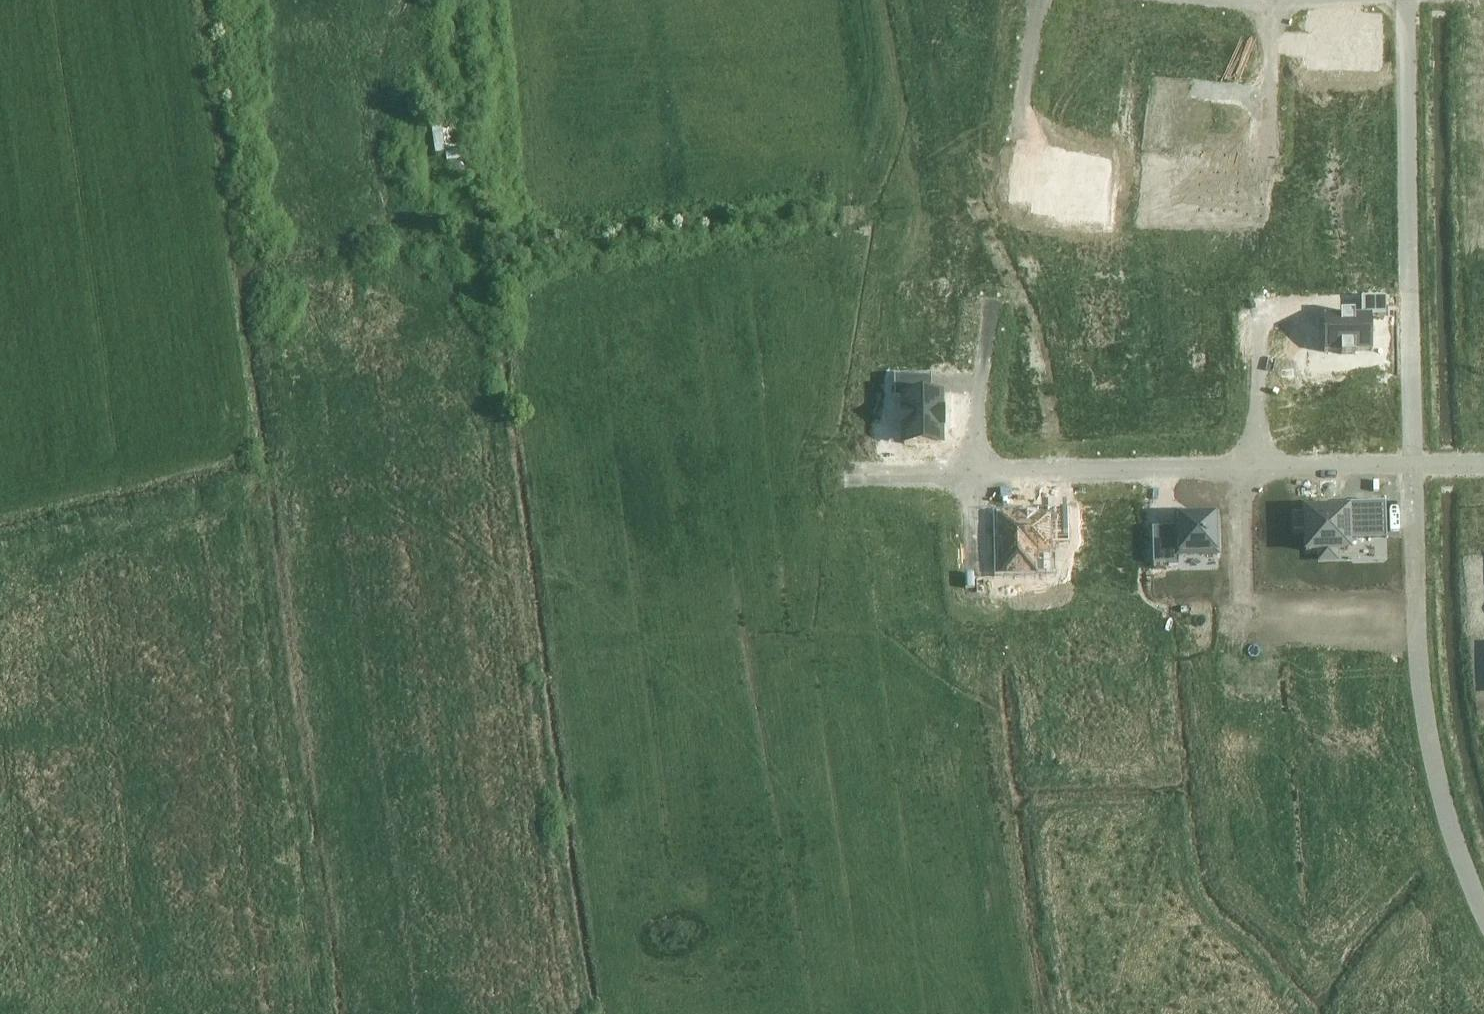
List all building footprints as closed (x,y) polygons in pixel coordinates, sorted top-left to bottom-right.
[(1381,17),(1315,17),(1314,69),(1381,69),(1381,17)] [(435,126),(439,153),(448,152),(449,160),(438,161),(440,178),(468,174),(461,122),(435,126)] [(1105,165),(1039,165),(1039,217),(1105,217),(1105,165)] [(1341,315),(1324,316),(1325,351),(1341,351),(1341,353),(1354,353),(1354,351),(1372,350),(1371,315),(1353,315),(1353,312),(1340,312),(1341,315)] [(923,372),(908,373),(909,392),(924,391),(923,372)] [(899,392),(909,392),(908,373),(896,373),(896,392),(899,392)] [(946,444),(944,390),(924,391),(909,392),(899,392),(901,446),(946,444)] [(1385,501),(1351,502),(1352,536),(1386,534),(1385,501)] [(1352,536),(1351,502),(1303,503),(1305,547),(1319,547),(1319,559),(1339,558),(1339,546),(1352,546),(1352,536)] [(1051,509),(1052,538),(1068,538),(1067,507),(1051,507),(1051,509)] [(1219,508),(1176,509),(1177,525),(1177,554),(1219,553),(1219,508)] [(1051,509),(994,510),(995,571),(1042,570),(1042,552),(1052,552),(1052,538),(1051,509)] [(1177,554),(1177,525),(1155,525),(1155,559),(1177,559),(1177,554)]
